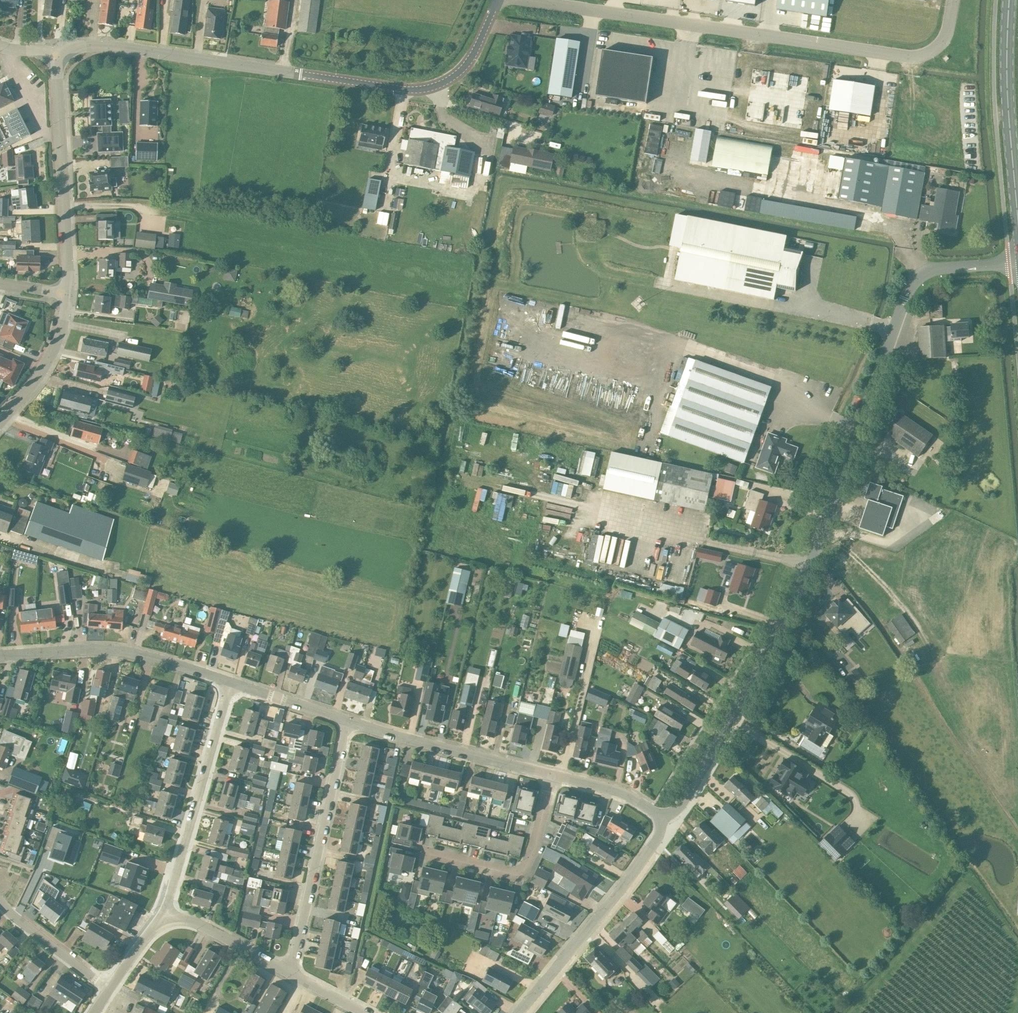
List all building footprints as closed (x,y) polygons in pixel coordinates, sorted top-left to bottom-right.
[(3,10),(3,5),(15,7),(16,0),(0,0),(0,10),(3,10)] [(44,16),(57,18),(59,0),(57,0),(46,0),(44,16)] [(99,23),(112,25),(116,0),(102,0),(99,23)] [(136,28),(150,30),(154,0),(140,0),(136,28)] [(174,11),(171,33),(185,34),(189,0),(171,0),(170,10),(174,11)] [(274,0),(269,0),(265,27),(264,27),(263,34),(262,34),(260,45),(277,47),(279,29),(286,30),(289,2),(274,0)] [(297,32),(316,34),(320,0),(302,0),(297,32)] [(777,9),(827,17),(830,0),(778,0),(777,9)] [(225,10),(208,8),(204,37),(221,39),(225,10)] [(515,67),(515,66),(525,67),(530,39),(510,36),(509,48),(507,48),(506,53),(508,53),(506,65),(508,65),(508,66),(515,67)] [(547,94),(571,98),(579,43),(556,39),(547,94)] [(717,47),(716,63),(733,64),(734,48),(717,47)] [(647,104),(654,58),(603,50),(596,96),(647,104)] [(723,115),(801,125),(804,108),(810,107),(811,102),(799,100),(799,99),(793,98),(792,93),(781,95),(780,91),(766,89),(765,81),(753,79),(752,84),(757,85),(759,97),(750,99),(750,103),(722,100),(719,120),(718,113),(706,112),(704,127),(711,128),(711,127),(717,128),(718,125),(722,124),(723,115)] [(834,80),(830,110),(870,116),(875,86),(834,80)] [(13,102),(4,83),(0,85),(0,108),(13,102)] [(469,106),(489,112),(499,116),(503,103),(504,99),(494,95),(492,100),(473,94),(469,106)] [(98,134),(99,151),(99,152),(100,152),(120,151),(121,151),(120,134),(121,134),(121,133),(111,133),(110,126),(111,126),(111,125),(110,101),(110,100),(91,101),(91,102),(92,125),(92,126),(93,126),(92,126),(103,125),(104,133),(99,134),(98,134)] [(142,101),(140,126),(157,127),(158,102),(142,101)] [(542,102),(539,112),(552,116),(555,106),(542,102)] [(17,109),(0,118),(0,150),(30,135),(17,109)] [(128,122),(128,112),(120,112),(120,122),(128,122)] [(386,130),(361,125),(358,141),(375,144),(374,148),(381,150),(382,145),(383,146),(386,130)] [(456,137),(412,128),(409,140),(409,141),(404,164),(441,171),(439,183),(467,189),(469,177),(470,177),(474,153),(454,149),(456,137)] [(712,132),(696,129),(690,160),(706,163),(712,132)] [(485,139),(499,140),(500,134),(486,132),(485,139)] [(774,145),(718,135),(713,165),(768,175),(774,145)] [(158,144),(137,143),(136,160),(158,160),(158,144)] [(511,164),(549,172),(552,155),(515,148),(511,164)] [(12,150),(1,154),(0,163),(0,166),(3,166),(3,168),(14,167),(12,150)] [(30,155),(15,156),(16,170),(7,170),(8,181),(17,180),(18,185),(28,184),(28,180),(33,179),(33,170),(31,170),(30,155)] [(831,156),(829,168),(843,170),(838,198),(883,207),(882,213),(916,219),(926,167),(880,159),(879,165),(831,156)] [(128,167),(128,157),(126,157),(111,158),(111,168),(128,167)] [(109,172),(90,174),(91,182),(90,182),(90,190),(103,188),(103,191),(112,190),(112,187),(117,187),(116,178),(113,178),(113,172),(109,172)] [(366,189),(362,208),(375,211),(381,181),(368,179),(366,189)] [(404,190),(396,188),(395,195),(403,197),(404,190)] [(34,198),(33,189),(19,190),(20,196),(11,197),(12,205),(16,204),(17,210),(37,208),(36,198),(34,198)] [(958,192),(938,189),(935,202),(934,208),(930,207),(923,205),(920,219),(939,223),(937,230),(955,233),(958,216),(954,216),(958,192)] [(720,206),(737,207),(739,191),(721,190),(720,206)] [(747,208),(749,196),(740,195),(738,207),(747,208)] [(394,198),(393,208),(401,210),(403,200),(394,198)] [(8,217),(9,199),(0,199),(0,217),(8,217)] [(760,213),(855,231),(857,217),(762,200),(760,213)] [(116,214),(96,214),(96,222),(99,222),(99,239),(113,239),(113,222),(116,222),(116,214)] [(677,214),(671,246),(682,248),(675,280),(774,300),(777,284),(793,287),(793,290),(794,270),(800,252),(799,254),(783,252),(787,236),(677,214)] [(37,234),(37,221),(22,222),(23,244),(39,243),(39,234),(37,234)] [(156,235),(137,232),(135,247),(155,250),(155,248),(163,249),(164,238),(156,237),(156,235)] [(168,246),(178,248),(180,235),(170,233),(168,246)] [(0,241),(0,249),(16,250),(16,242),(0,241)] [(13,250),(13,257),(17,257),(17,259),(17,271),(39,271),(39,259),(39,257),(33,257),(33,250),(16,250),(13,250)] [(131,255),(119,254),(118,262),(100,260),(99,278),(114,279),(115,271),(130,272),(131,255)] [(194,292),(150,285),(148,297),(191,305),(194,292)] [(96,296),(94,312),(108,314),(109,306),(120,307),(120,308),(129,309),(130,304),(162,307),(163,301),(153,300),(110,294),(110,298),(96,296)] [(934,311),(929,311),(930,319),(943,318),(942,310),(934,311)] [(23,333),(25,329),(26,329),(29,323),(2,312),(0,318),(0,324),(23,333)] [(158,316),(152,323),(157,328),(163,321),(158,316)] [(23,333),(0,324),(0,346),(3,347),(6,340),(20,345),(23,339),(21,338),(23,333)] [(952,326),(945,327),(945,335),(952,335),(952,341),(961,341),(961,338),(969,337),(968,324),(951,325),(952,326)] [(945,326),(920,327),(922,359),(947,358),(946,342),(952,341),(952,335),(945,335),(945,327),(945,326)] [(108,343),(84,338),(82,352),(105,357),(108,343)] [(152,349),(119,342),(116,355),(149,362),(152,349)] [(773,364),(776,351),(766,349),(763,362),(773,364)] [(3,381),(13,385),(22,365),(0,355),(0,379),(3,381)] [(819,356),(813,379),(820,381),(826,358),(819,356)] [(115,358),(113,365),(125,368),(129,369),(131,362),(115,358)] [(669,437),(744,464),(772,387),(696,360),(689,358),(672,406),(670,405),(660,432),(669,436),(669,437)] [(94,367),(76,363),(75,371),(78,372),(77,376),(92,380),(92,379),(98,380),(100,369),(95,368),(94,367)] [(145,376),(142,391),(151,393),(154,378),(145,376)] [(159,395),(163,380),(156,378),(152,394),(159,395)] [(108,388),(105,401),(132,408),(135,396),(119,391),(109,389),(108,388)] [(65,391),(61,408),(88,414),(88,415),(94,417),(98,399),(65,391)] [(645,424),(652,404),(647,402),(639,422),(645,424)] [(933,435),(899,412),(888,429),(894,434),(891,438),(918,457),(933,435)] [(102,428),(75,421),(71,436),(99,443),(102,428)] [(155,425),(152,436),(175,442),(181,444),(183,434),(177,432),(172,431),(173,430),(155,425)] [(776,436),(769,433),(757,467),(775,473),(782,454),(794,458),(798,448),(775,440),(776,436)] [(54,442),(42,438),(40,445),(34,443),(23,470),(39,475),(49,449),(51,450),(54,442)] [(151,457),(132,450),(128,462),(147,469),(151,457)] [(588,452),(584,451),(578,474),(595,478),(600,457),(595,456),(596,453),(588,451),(588,452)] [(709,497),(717,498),(721,479),(719,479),(719,476),(612,452),(607,476),(602,474),(599,485),(605,487),(604,490),(706,512),(709,497)] [(940,460),(946,463),(951,456),(945,452),(940,460)] [(122,479),(145,487),(151,472),(127,463),(122,479)] [(557,481),(582,485),(583,479),(567,476),(568,469),(560,467),(557,481)] [(721,479),(717,498),(731,501),(735,482),(721,479)] [(750,483),(738,480),(736,484),(748,488),(750,483)] [(870,482),(869,485),(865,499),(869,500),(859,528),(883,536),(887,527),(893,529),(904,496),(882,489),(883,487),(870,482)] [(170,483),(166,493),(176,496),(180,486),(170,483)] [(505,490),(529,496),(530,490),(507,484),(505,490)] [(498,504),(495,519),(505,522),(508,506),(515,507),(517,495),(481,488),(479,500),(498,504)] [(765,494),(752,489),(746,509),(757,512),(753,526),(769,531),(777,505),(763,500),(765,494)] [(69,513),(36,501),(24,534),(58,546),(58,545),(92,557),(103,560),(114,520),(98,514),(98,515),(72,505),(69,513)] [(6,532),(14,509),(0,504),(0,530),(6,532)] [(19,508),(11,531),(22,535),(31,512),(19,508)] [(733,519),(735,511),(729,509),(726,516),(733,519)] [(616,566),(623,539),(604,534),(597,562),(616,566)] [(635,540),(632,569),(649,571),(653,542),(635,540)] [(561,544),(558,555),(568,559),(572,547),(561,544)] [(707,550),(699,548),(697,557),(705,558),(707,550)] [(15,549),(12,558),(25,562),(25,561),(28,553),(15,549)] [(738,566),(727,562),(723,574),(735,578),(731,590),(746,595),(755,569),(739,564),(738,566)] [(455,568),(449,594),(464,598),(471,571),(455,568)] [(128,572),(126,580),(150,586),(152,577),(146,576),(146,577),(128,572)] [(108,589),(110,578),(95,575),(93,586),(108,589)] [(79,579),(69,580),(70,587),(80,586),(79,579)] [(663,591),(686,594),(687,586),(664,583),(663,591)] [(71,604),(69,585),(57,586),(60,606),(71,604)] [(80,586),(70,587),(71,599),(82,598),(80,586)] [(19,589),(9,588),(9,607),(19,607),(19,589)] [(722,593),(709,588),(704,602),(717,607),(722,593)] [(110,589),(107,589),(107,603),(116,604),(117,589),(110,589)] [(157,592),(149,589),(142,614),(150,616),(157,592)] [(0,595),(0,609),(7,610),(8,595),(0,595)] [(835,621),(841,626),(848,620),(853,625),(864,614),(852,602),(847,608),(840,601),(840,602),(837,600),(833,604),(834,606),(832,608),(830,608),(828,610),(828,612),(827,613),(829,615),(828,616),(834,622),(835,621)] [(88,626),(106,628),(106,616),(94,615),(94,611),(98,611),(98,604),(84,603),(83,625),(88,625),(88,626)] [(37,617),(36,611),(35,604),(25,605),(26,612),(19,613),(21,631),(39,629),(37,617)] [(221,609),(211,607),(204,631),(215,634),(221,609)] [(598,607),(596,615),(602,617),(604,609),(598,607)] [(53,609),(36,611),(37,617),(39,629),(56,627),(55,622),(65,621),(64,615),(54,616),(53,609)] [(107,609),(106,628),(122,629),(124,611),(107,609)] [(258,620),(250,617),(247,623),(249,624),(245,633),(253,636),(254,632),(259,634),(261,628),(256,626),(258,622),(262,623),(263,620),(259,619),(258,620)] [(664,617),(654,637),(679,650),(689,630),(664,617)] [(910,637),(897,617),(886,624),(900,644),(910,637)] [(219,619),(215,633),(215,634),(228,638),(226,643),(225,642),(223,647),(221,655),(227,657),(227,659),(233,661),(233,660),(234,660),(242,638),(229,634),(231,628),(229,622),(219,619)] [(163,631),(162,636),(178,641),(181,629),(182,627),(175,625),(174,627),(165,624),(165,625),(156,622),(154,628),(163,631)] [(561,635),(570,637),(573,625),(565,622),(561,635)] [(181,629),(178,641),(195,646),(200,628),(183,623),(182,627),(181,629)] [(699,631),(691,646),(711,656),(710,659),(721,664),(723,659),(725,660),(731,647),(727,646),(730,640),(722,635),(719,641),(699,631)] [(307,644),(317,648),(322,635),(311,632),(307,644)] [(322,635),(317,648),(313,659),(325,663),(328,653),(323,651),(327,637),(322,635)] [(245,663),(251,665),(250,667),(256,669),(256,666),(257,667),(261,656),(263,657),(268,642),(267,642),(258,639),(256,643),(253,642),(250,651),(249,651),(245,663)] [(661,641),(657,648),(672,656),(675,649),(661,641)] [(583,647),(567,643),(559,676),(561,677),(559,682),(561,686),(570,688),(573,685),(574,680),(575,681),(583,647)] [(288,663),(292,646),(287,645),(285,650),(274,647),(266,670),(278,674),(283,661),(288,663)] [(292,646),(288,663),(292,665),(288,677),(302,682),(306,671),(300,669),(302,663),(300,663),(303,654),(298,653),(300,649),(292,646)] [(378,669),(381,655),(386,656),(388,649),(378,647),(377,654),(370,652),(367,667),(378,669)] [(494,648),(489,665),(495,667),(500,649),(494,648)] [(358,656),(349,653),(344,667),(353,670),(358,656)] [(683,663),(677,659),(671,670),(676,673),(677,673),(687,679),(688,678),(706,690),(713,678),(699,669),(697,671),(693,669),(694,668),(683,662),(683,663)] [(428,662),(422,661),(421,663),(419,663),(415,680),(427,683),(431,666),(427,665),(428,662)] [(364,671),(365,667),(357,664),(353,677),(356,679),(354,684),(349,682),(344,696),(355,700),(365,672),(364,671)] [(332,678),(335,670),(322,666),(315,686),(328,691),(327,692),(328,693),(333,695),(334,695),(335,693),(340,681),(332,678)] [(366,668),(365,667),(364,671),(365,672),(355,700),(367,704),(374,684),(370,682),(374,671),(366,669),(366,668)] [(35,673),(21,669),(13,696),(29,700),(32,693),(29,692),(35,673)] [(111,673),(97,670),(95,677),(93,677),(89,700),(84,699),(80,714),(81,714),(80,721),(91,723),(92,716),(94,717),(97,702),(96,702),(99,687),(107,689),(111,673)] [(67,674),(55,671),(51,688),(70,692),(68,701),(78,703),(81,689),(75,688),(77,678),(67,675),(67,674)] [(480,675),(467,672),(460,703),(461,704),(459,711),(455,710),(451,727),(464,730),(468,713),(465,712),(467,705),(472,707),(475,695),(475,696),(480,675)] [(497,674),(494,686),(502,688),(505,676),(497,674)] [(650,676),(646,684),(648,685),(648,686),(656,690),(663,679),(655,674),(653,678),(650,676)] [(139,681),(123,676),(119,690),(115,689),(106,719),(118,722),(125,699),(133,702),(139,681)] [(430,704),(427,719),(434,720),(435,722),(439,723),(441,722),(442,722),(449,696),(440,694),(442,686),(428,682),(424,702),(430,704)] [(644,687),(636,683),(626,700),(635,705),(644,687)] [(688,694),(671,683),(666,692),(694,710),(700,700),(689,693),(688,694)] [(168,690),(152,685),(146,705),(144,704),(139,720),(149,723),(154,707),(153,707),(154,704),(163,707),(168,690)] [(394,700),(391,712),(394,713),(398,714),(411,717),(415,697),(410,696),(412,689),(399,686),(397,694),(402,695),(401,702),(394,700)] [(592,687),(587,698),(597,702),(602,691),(592,687)] [(183,692),(177,690),(173,703),(179,704),(183,692)] [(189,693),(186,705),(201,710),(204,698),(189,693)] [(14,719),(18,709),(10,707),(12,700),(6,698),(0,715),(14,719)] [(505,704),(490,701),(481,734),(495,737),(500,718),(501,719),(505,704)] [(520,713),(513,742),(515,742),(515,745),(522,746),(522,744),(526,745),(529,729),(531,730),(534,717),(548,720),(549,719),(550,711),(551,711),(552,708),(536,704),(536,705),(520,701),(518,712),(520,713)] [(841,715),(820,702),(809,720),(809,721),(801,734),(809,739),(821,746),(822,744),(827,747),(834,736),(829,733),(841,715)] [(201,710),(186,705),(182,717),(198,722),(201,710)] [(661,705),(655,715),(680,730),(686,720),(661,705)] [(67,710),(61,734),(74,737),(79,713),(67,710)] [(246,710),(243,721),(267,728),(269,721),(258,718),(259,713),(246,710)] [(636,710),(632,718),(645,723),(648,716),(636,710)] [(549,719),(560,721),(562,714),(551,711),(550,711),(549,719)] [(515,715),(509,713),(506,724),(513,725),(515,715)] [(36,717),(32,724),(38,727),(42,720),(36,717)] [(161,745),(165,728),(167,724),(168,720),(159,718),(156,727),(154,726),(149,742),(161,745)] [(168,718),(168,720),(167,724),(175,726),(177,721),(168,718)] [(668,727),(653,718),(647,727),(662,736),(657,743),(669,750),(676,737),(665,730),(668,727)] [(281,722),(274,720),(273,723),(271,729),(275,730),(279,731),(281,723),(281,722)] [(264,736),(266,728),(267,728),(243,721),(239,733),(252,736),(254,733),(264,736)] [(290,737),(288,746),(301,749),(305,731),(300,730),(301,726),(286,723),(283,735),(290,737)] [(176,738),(192,742),(195,730),(180,725),(176,738)] [(562,727),(549,725),(544,749),(556,752),(562,727)] [(575,757),(574,759),(581,760),(581,758),(585,759),(588,747),(587,746),(589,740),(592,729),(581,726),(574,757),(575,757)] [(613,729),(601,727),(598,741),(597,741),(596,747),(600,748),(596,762),(617,767),(621,753),(616,752),(617,746),(609,744),(613,729)] [(305,731),(301,749),(306,750),(308,744),(320,747),(323,733),(311,730),(311,732),(305,731)] [(5,731),(0,743),(0,767),(5,769),(12,751),(19,754),(25,739),(5,731)] [(188,754),(192,742),(176,738),(173,750),(188,754)] [(261,746),(266,747),(265,748),(274,750),(276,742),(263,738),(261,746)] [(58,750),(64,752),(68,741),(62,739),(58,750)] [(657,768),(646,742),(635,746),(639,755),(637,755),(645,774),(657,768)] [(265,748),(266,747),(254,744),(251,752),(263,756),(265,748)] [(236,745),(232,757),(258,765),(259,760),(247,756),(249,749),(236,745)] [(364,745),(361,758),(377,761),(380,749),(364,745)] [(306,750),(301,749),(288,746),(288,747),(286,757),(304,762),(302,770),(314,773),(317,759),(306,756),(306,754),(304,753),(304,751),(306,751),(306,750)] [(272,763),(270,768),(270,769),(285,772),(287,766),(277,763),(279,757),(273,756),(271,762),(272,763)] [(389,764),(390,765),(390,764),(396,765),(398,757),(393,756),(393,759),(387,757),(386,763),(389,764)] [(256,773),(258,765),(232,757),(229,769),(242,773),(243,769),(256,773)] [(170,758),(167,770),(183,775),(186,763),(170,758)] [(374,773),(377,761),(361,758),(358,769),(374,773)] [(777,775),(777,774),(776,774),(776,775),(770,784),(770,785),(771,785),(774,787),(775,788),(787,795),(788,796),(792,799),(793,799),(797,792),(798,793),(805,782),(804,782),(808,775),(808,774),(803,771),(804,770),(803,770),(791,763),(791,762),(790,762),(786,760),(786,759),(785,760),(780,769),(779,770),(780,770),(777,775)] [(264,760),(262,767),(270,769),(270,768),(272,763),(271,762),(264,760)] [(408,777),(421,780),(424,764),(412,761),(408,777)] [(112,762),(108,774),(119,777),(123,765),(112,762)] [(385,770),(384,775),(387,776),(390,777),(393,777),(396,765),(390,764),(390,765),(389,764),(388,771),(385,770)] [(421,780),(432,783),(436,767),(424,764),(421,780)] [(432,783),(444,786),(448,770),(436,767),(432,783)] [(41,778),(14,768),(8,783),(36,793),(41,778)] [(371,785),(374,773),(358,769),(356,781),(371,785)] [(183,775),(167,770),(164,782),(179,787),(183,775)] [(460,773),(448,770),(444,786),(457,789),(460,773)] [(74,771),(69,785),(83,790),(88,775),(74,771)] [(254,774),(252,782),(266,786),(268,778),(267,778),(263,777),(254,774)] [(266,788),(270,789),(276,790),(279,778),(273,776),(269,775),(266,788)] [(391,789),(393,777),(390,777),(387,776),(385,785),(373,782),(372,786),(385,788),(391,789)] [(480,795),(484,779),(472,776),(468,792),(480,795)] [(746,785),(736,776),(725,786),(746,806),(751,801),(762,812),(770,804),(769,803),(771,800),(763,792),(760,795),(748,783),(746,785)] [(150,778),(149,783),(161,786),(162,781),(150,778)] [(480,795),(492,798),(496,782),(484,779),(480,795)] [(293,793),(293,794),(309,797),(312,785),(296,781),(294,789),(293,793)] [(369,797),(371,785),(356,781),(353,793),(369,797)] [(222,794),(246,800),(247,796),(236,793),(238,786),(225,782),(222,794)] [(508,785),(496,782),(492,798),(504,801),(508,785)] [(161,786),(149,783),(147,788),(159,792),(161,786)] [(266,786),(253,783),(253,784),(251,790),(263,794),(266,786)] [(388,802),(391,789),(385,788),(382,800),(388,802)] [(537,792),(518,788),(512,811),(531,816),(537,792)] [(276,790),(270,789),(267,800),(273,802),(276,790)] [(158,803),(173,807),(177,794),(161,790),(158,803)] [(462,818),(474,821),(476,815),(463,812),(468,792),(462,790),(456,816),(462,817),(462,818)] [(12,803),(31,809),(34,800),(37,801),(39,795),(27,791),(25,797),(15,793),(12,803)] [(246,800),(222,794),(219,806),(232,809),(234,810),(235,806),(244,809),(246,800)] [(293,794),(291,806),(306,809),(309,797),(293,794)] [(414,806),(416,800),(394,795),(392,800),(414,806)] [(579,800),(559,795),(554,815),(573,820),(573,821),(592,826),(593,825),(597,826),(598,821),(594,820),(598,805),(578,800),(579,800)] [(414,806),(426,809),(427,803),(421,802),(422,800),(417,798),(416,800),(414,806)] [(152,801),(144,799),(142,806),(150,808),(152,801)] [(271,812),(273,802),(267,800),(265,811),(263,818),(269,819),(271,812)] [(92,804),(85,801),(82,808),(89,811),(92,804)] [(31,809),(12,803),(9,812),(11,813),(11,812),(29,819),(31,820),(34,810),(31,809)] [(173,807),(158,803),(154,815),(170,820),(173,807)] [(255,803),(253,810),(261,812),(263,805),(255,803)] [(348,815),(364,819),(367,806),(351,803),(348,815)] [(438,812),(439,806),(427,803),(426,809),(438,812)] [(728,804),(711,822),(728,838),(745,820),(728,804)] [(304,821),(306,809),(291,806),(288,818),(304,821)] [(451,809),(439,806),(438,812),(450,815),(451,809)] [(29,819),(11,812),(11,813),(8,821),(26,828),(29,819)] [(245,812),(243,819),(256,823),(259,823),(260,819),(257,818),(258,815),(245,812)] [(385,813),(379,812),(377,822),(383,824),(385,813)] [(429,815),(422,813),(419,825),(426,827),(429,815)] [(505,832),(509,833),(513,814),(510,813),(505,832)] [(442,840),(448,842),(451,828),(442,826),(444,818),(430,814),(425,834),(437,837),(437,839),(442,840)] [(143,818),(133,815),(131,824),(140,827),(139,831),(145,833),(143,839),(160,844),(164,830),(141,823),(143,818)] [(361,831),(364,819),(348,815),(346,827),(361,831)] [(487,818),(476,815),(474,821),(486,824),(487,818)] [(605,816),(597,833),(601,835),(602,834),(611,840),(615,833),(628,841),(635,829),(613,816),(611,819),(605,816)] [(212,830),(230,835),(233,824),(228,823),(228,822),(215,819),(212,830)] [(255,830),(256,823),(243,819),(241,827),(255,830)] [(26,828),(8,821),(5,831),(6,831),(7,831),(23,837),(24,836),(26,828)] [(713,831),(703,821),(694,831),(704,841),(699,845),(709,855),(714,851),(725,840),(715,830),(713,831)] [(44,831),(46,825),(45,824),(38,822),(36,829),(44,831)] [(262,823),(259,835),(265,836),(268,824),(262,823)] [(393,836),(391,843),(403,845),(410,847),(411,841),(418,843),(421,834),(419,833),(420,829),(409,827),(410,825),(402,823),(401,825),(398,824),(395,836),(393,836)] [(460,843),(472,845),(477,826),(463,823),(461,830),(451,828),(448,842),(455,843),(460,845),(460,843)] [(376,829),(375,834),(381,836),(383,825),(377,824),(376,829)] [(568,851),(579,829),(567,824),(556,845),(568,851)] [(488,851),(495,853),(498,839),(488,837),(490,829),(477,826),(472,845),(484,848),(483,850),(488,852),(488,851)] [(74,860),(77,853),(71,851),(75,841),(71,840),(73,834),(52,827),(47,840),(55,843),(50,858),(63,862),(63,860),(73,864),(74,860)] [(358,843),(361,831),(346,827),(343,839),(358,843)] [(587,827),(586,832),(595,836),(598,829),(587,827)] [(286,828),(283,840),(299,843),(301,831),(286,828)] [(230,835),(212,830),(209,842),(228,847),(226,854),(228,855),(249,860),(251,852),(249,851),(228,845),(230,835)] [(830,833),(819,844),(836,860),(846,849),(841,845),(849,837),(843,830),(835,838),(830,833)] [(7,831),(6,831),(3,840),(22,846),(25,837),(24,836),(23,837),(7,831)] [(507,854),(519,857),(524,838),(510,834),(508,842),(498,839),(495,853),(501,855),(506,856),(507,854)] [(259,835),(256,847),(262,848),(265,836),(259,835)] [(582,846),(610,863),(617,852),(595,838),(595,839),(589,835),(582,846)] [(372,846),(378,847),(380,837),(374,836),(372,846)] [(356,855),(358,843),(343,839),(340,851),(356,855)] [(22,846),(3,840),(0,849),(10,853),(8,858),(20,862),(25,847),(22,846)] [(299,843),(283,840),(281,852),(296,855),(299,843)] [(107,841),(102,856),(119,862),(124,847),(107,841)] [(684,845),(675,853),(693,872),(697,869),(702,874),(708,869),(711,866),(705,860),(703,861),(695,853),(693,854),(684,845)] [(364,862),(365,862),(374,864),(378,847),(372,846),(370,856),(366,855),(364,862)] [(262,848),(256,847),(254,857),(260,858),(262,848)] [(402,850),(390,847),(389,854),(391,854),(388,866),(391,867),(390,872),(400,875),(401,870),(410,872),(411,868),(412,868),(414,859),(401,856),(402,850)] [(562,855),(546,847),(542,857),(556,864),(553,869),(563,876),(558,884),(571,892),(570,893),(581,900),(587,891),(595,880),(589,876),(592,872),(581,864),(580,865),(563,854),(562,855)] [(221,872),(230,875),(245,879),(246,873),(233,870),(233,868),(219,864),(218,866),(216,865),(217,859),(226,861),(228,855),(226,854),(211,850),(210,856),(205,855),(202,867),(221,872)] [(281,852),(278,864),(294,867),(296,855),(281,852)] [(249,877),(260,880),(262,871),(257,870),(259,860),(253,858),(249,877)] [(338,861),(336,873),(351,876),(354,864),(338,861)] [(145,877),(144,877),(147,869),(148,869),(127,862),(119,886),(139,893),(142,884),(143,884),(145,877)] [(367,870),(365,879),(371,881),(374,864),(365,862),(363,869),(367,870)] [(291,879),(294,867),(278,864),(275,876),(291,879)] [(740,865),(732,872),(734,875),(739,880),(747,873),(740,865)] [(221,872),(202,867),(201,871),(198,870),(196,877),(199,878),(198,878),(202,880),(211,882),(212,876),(219,878),(221,873),(221,872)] [(418,894),(428,896),(434,871),(432,871),(432,869),(423,867),(420,882),(413,880),(410,892),(418,894)] [(538,868),(531,882),(544,888),(550,874),(538,868)] [(438,901),(445,903),(447,891),(442,889),(446,872),(437,870),(436,872),(434,871),(428,896),(428,897),(430,891),(440,893),(438,901)] [(348,888),(351,876),(336,873),(333,885),(348,888)] [(230,875),(229,882),(243,885),(245,879),(230,875)] [(262,880),(260,880),(249,877),(245,894),(285,903),(288,891),(274,888),(273,892),(260,889),(262,880)] [(452,898),(463,901),(468,881),(466,881),(466,879),(457,877),(457,878),(453,892),(447,891),(445,903),(451,904),(452,898)] [(734,877),(730,881),(734,886),(738,882),(734,877)] [(371,881),(365,879),(362,892),(368,893),(371,881)] [(202,880),(200,886),(209,889),(211,890),(213,883),(211,882),(202,880)] [(472,911),(478,913),(481,901),(475,899),(479,882),(470,880),(470,882),(468,881),(463,901),(474,903),(472,911)] [(41,913),(58,924),(67,910),(55,902),(62,892),(46,882),(34,900),(44,907),(41,913)] [(213,883),(211,890),(209,889),(208,893),(195,889),(195,890),(193,890),(191,896),(193,896),(191,903),(192,903),(191,905),(194,906),(195,907),(198,907),(198,905),(209,908),(211,901),(221,904),(222,899),(224,893),(226,886),(214,882),(213,883)] [(346,900),(348,888),(333,885),(330,897),(346,900)] [(486,908),(497,911),(502,891),(499,891),(500,889),(491,887),(487,902),(481,901),(478,913),(479,913),(485,914),(486,908)] [(401,890),(398,900),(406,903),(409,892),(401,890)] [(502,891),(497,911),(509,914),(507,920),(512,921),(518,909),(510,908),(513,893),(504,890),(504,892),(502,891)] [(654,890),(644,903),(652,909),(647,917),(658,925),(670,910),(671,911),(676,904),(667,897),(665,899),(654,890)] [(359,903),(365,904),(368,895),(361,893),(359,903)] [(735,893),(729,899),(743,914),(749,908),(735,893)] [(119,898),(110,894),(98,918),(102,920),(125,931),(138,905),(120,896),(119,898)] [(245,894),(241,911),(259,914),(261,906),(270,908),(269,911),(283,914),(285,903),(245,894)] [(566,901),(551,894),(542,910),(566,922),(572,910),(564,906),(566,901)] [(343,912),(346,900),(330,897),(328,909),(343,912)] [(689,898),(683,906),(699,918),(705,910),(689,898)] [(524,902),(518,914),(532,921),(539,909),(524,902)] [(362,921),(365,904),(359,903),(357,915),(353,914),(352,919),(362,921)] [(94,905),(90,913),(97,917),(101,909),(94,905)] [(259,915),(259,914),(241,911),(244,912),(241,925),(258,928),(259,928),(267,929),(265,937),(277,939),(281,925),(268,922),(268,923),(260,921),(261,916),(259,915)] [(634,912),(622,924),(631,933),(643,921),(634,912)] [(528,948),(541,956),(548,943),(536,936),(538,932),(523,924),(525,920),(516,915),(513,920),(521,925),(514,937),(529,946),(528,948)] [(325,918),(323,930),(338,934),(341,922),(325,918)] [(362,921),(352,919),(350,927),(354,928),(352,938),(358,939),(362,921)] [(112,936),(91,923),(82,939),(92,945),(95,941),(105,947),(112,936)] [(635,937),(622,924),(611,936),(622,947),(626,942),(628,944),(627,944),(634,951),(642,943),(635,937)] [(477,929),(475,936),(488,939),(490,932),(477,929)] [(336,946),(338,934),(323,930),(320,942),(336,946)] [(643,930),(635,937),(642,943),(648,937),(649,936),(643,930)] [(6,931),(0,938),(0,950),(4,945),(9,950),(14,945),(18,941),(6,931)] [(667,941),(668,940),(659,931),(653,936),(662,945),(663,945),(667,941)] [(357,940),(352,939),(349,950),(355,951),(357,940)] [(382,939),(380,944),(391,950),(393,945),(382,939)] [(663,945),(662,945),(670,953),(675,949),(667,941),(663,945)] [(179,951),(165,942),(159,952),(157,951),(150,962),(155,965),(162,969),(164,970),(168,963),(170,965),(179,951)] [(317,954),(333,958),(336,946),(320,942),(317,954)] [(9,950),(6,953),(11,958),(18,950),(14,945),(9,950)] [(404,950),(393,945),(391,950),(402,956),(404,950)] [(490,948),(484,945),(479,954),(495,962),(499,953),(490,949),(490,948)] [(188,964),(189,965),(197,951),(188,946),(180,960),(181,960),(179,964),(186,968),(188,964)] [(608,957),(598,947),(586,959),(606,980),(620,967),(609,956),(608,957)] [(194,972),(207,980),(221,957),(208,949),(194,972)] [(415,956),(404,950),(402,956),(413,961),(415,956)] [(349,951),(347,962),(353,963),(355,952),(349,951)] [(435,951),(431,959),(434,960),(437,962),(440,954),(438,953),(435,951)] [(333,958),(317,954),(315,966),(330,970),(333,958)] [(363,957),(357,956),(355,968),(361,969),(363,957)] [(426,962),(415,956),(413,961),(423,967),(426,962)] [(43,964),(45,962),(40,959),(39,961),(34,957),(27,966),(28,967),(22,974),(26,977),(24,979),(31,984),(45,965),(43,964)] [(627,963),(637,973),(643,966),(633,957),(627,963)] [(352,964),(346,963),(344,973),(350,975),(352,964)] [(153,969),(160,973),(162,969),(155,965),(153,969)] [(512,979),(490,967),(482,981),(505,993),(512,979)] [(361,982),(372,988),(379,974),(368,968),(361,982)] [(184,971),(177,984),(189,991),(190,990),(195,980),(197,978),(184,971)] [(415,1009),(423,1012),(429,1012),(437,996),(430,993),(434,986),(429,984),(433,976),(424,971),(418,984),(420,985),(415,995),(421,997),(415,1009)] [(454,972),(451,980),(456,983),(460,981),(462,976),(454,972)] [(248,1001),(252,1004),(265,981),(252,973),(239,996),(244,999),(248,1001)] [(390,979),(379,974),(372,988),(383,993),(390,979)] [(155,981),(141,975),(134,991),(166,1005),(176,985),(157,976),(155,981)] [(813,975),(807,980),(814,987),(819,981),(813,975)] [(62,976),(50,995),(65,1005),(63,1007),(72,1012),(76,1006),(78,1007),(87,992),(80,988),(81,986),(74,982),(73,983),(62,976)] [(401,984),(390,979),(383,993),(394,999),(401,984)] [(476,980),(472,985),(475,987),(477,988),(483,993),(487,989),(479,983),(476,980)] [(676,980),(670,986),(674,990),(679,984),(676,980)] [(254,1012),(277,1012),(288,994),(271,984),(254,1012)] [(412,990),(401,984),(394,999),(405,1004),(412,990)] [(31,995),(19,986),(11,996),(22,1005),(31,995)] [(465,1000),(482,1012),(488,1012),(496,1003),(483,993),(477,988),(476,989),(475,988),(465,1000)] [(180,1006),(183,996),(177,994),(174,1004),(180,1006)] [(42,1001),(33,995),(26,1005),(36,1012),(42,1001)] [(56,999),(49,995),(41,1008),(48,1012),(56,999)] [(437,1008),(442,1012),(453,999),(448,996),(437,1008)] [(460,1009),(462,1007),(459,1005),(455,1001),(453,999),(442,1012),(443,1012),(465,1012),(460,1009)] [(136,1004),(132,1012),(160,1012),(145,1006),(144,1007),(136,1004)] [(569,1004),(559,1012),(591,1012),(583,1004),(576,1011),(569,1004)] [(304,1005),(300,1012),(319,1012),(304,1005)]
